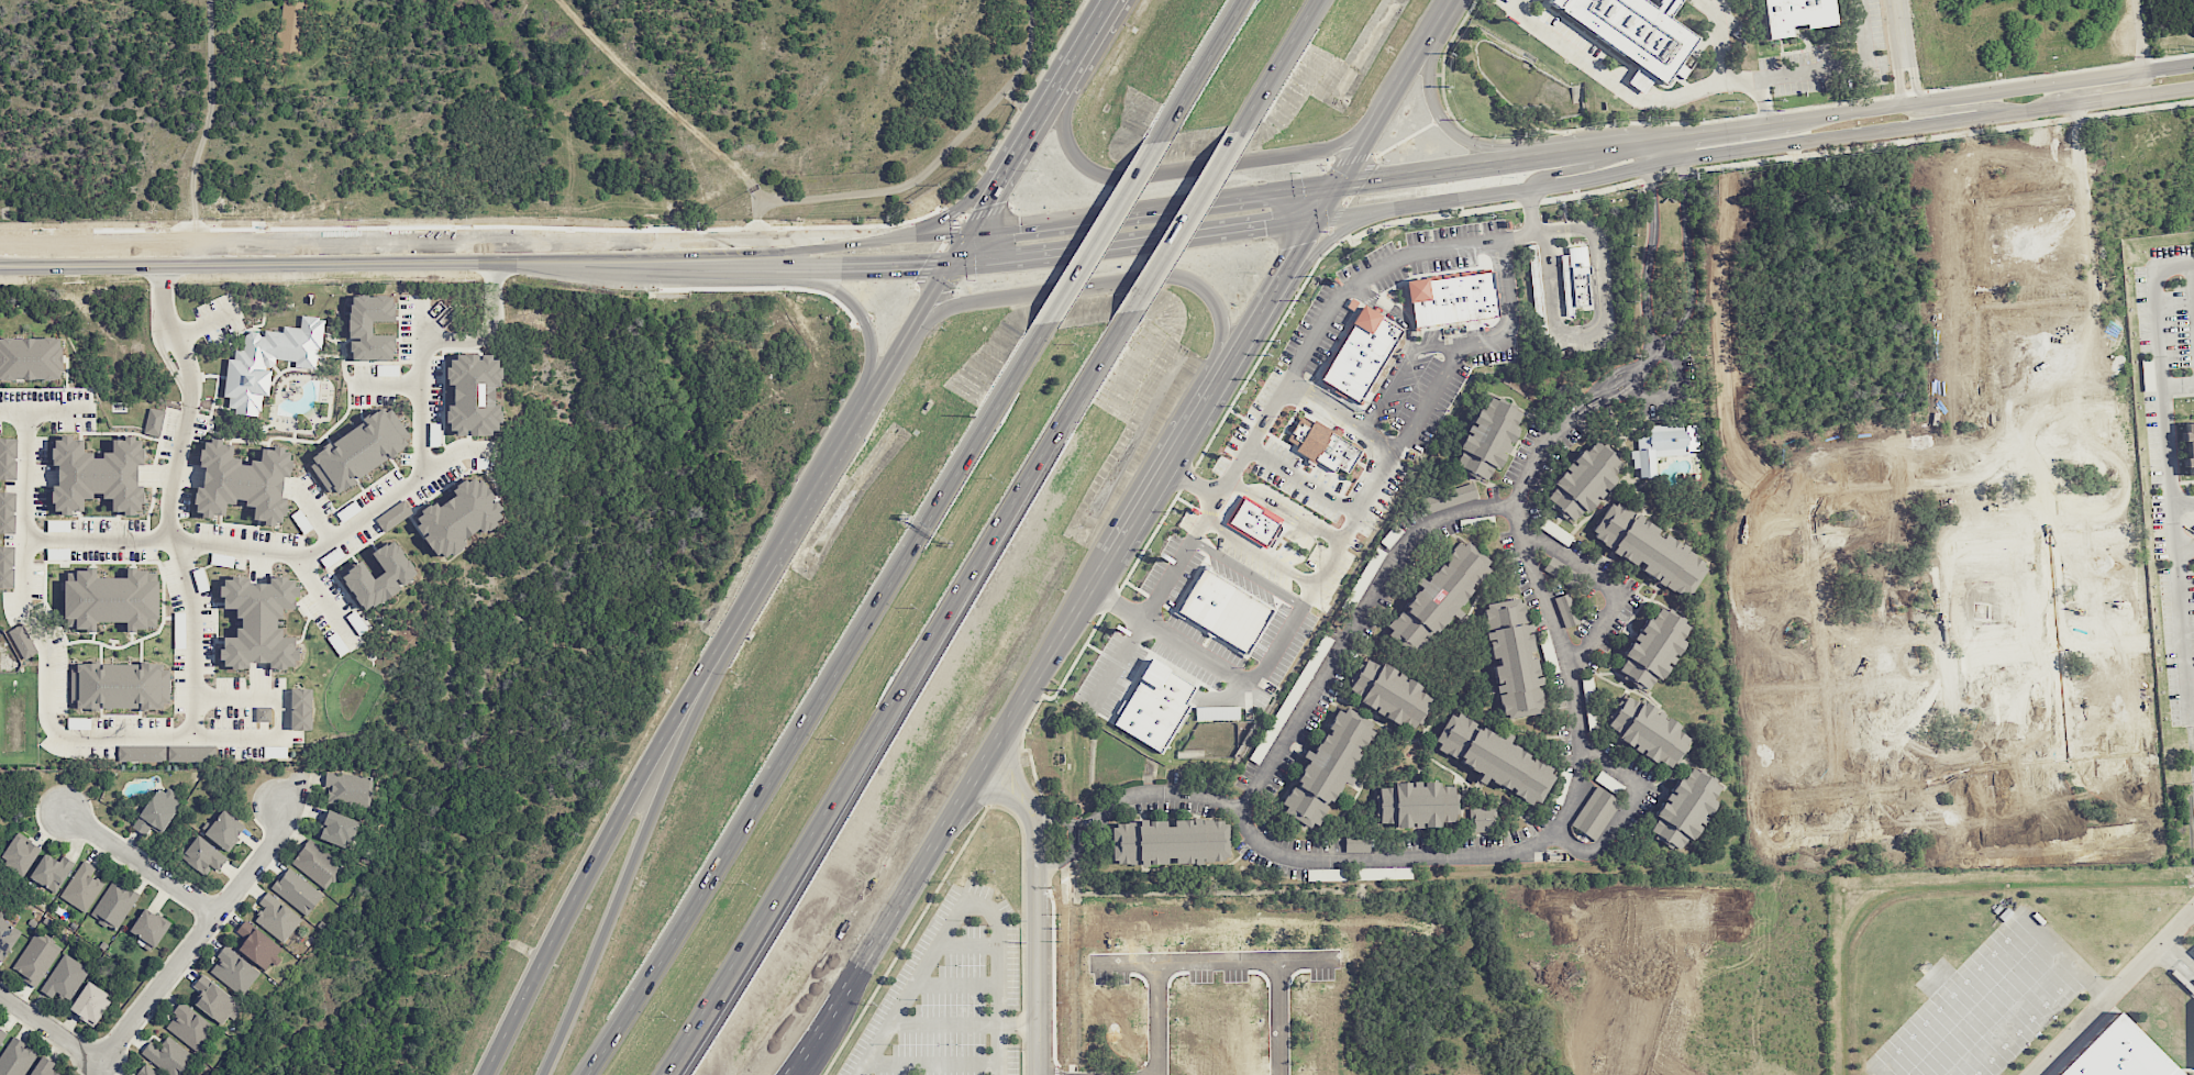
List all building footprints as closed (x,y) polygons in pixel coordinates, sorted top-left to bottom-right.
[(302,59),(304,0),(298,0),(279,0),(277,58),(302,59)] [(1547,1),(1547,0),(1644,0),(1653,7),(1658,0),(1679,0),(1666,16),(1696,37),(1663,84),(1547,1)] [(1768,38),(1762,0),(1832,0),(1836,24),(1806,27),(1805,23),(1791,25),(1792,35),(1768,38)] [(1536,245),(1527,245),(1535,320),(1543,319),(1536,245)] [(1589,265),(1591,274),(1587,274),(1589,306),(1572,307),(1566,247),(1585,245),(1587,265),(1589,265)] [(1409,325),(1405,281),(1488,271),(1494,317),(1409,325)] [(395,321),(395,318),(395,304),(391,303),(391,297),(386,297),(387,295),(376,295),(376,297),(368,297),(368,295),(358,295),(358,297),(353,296),(352,304),(350,304),(350,311),(348,312),(348,337),(358,337),(358,339),(358,341),(350,341),(350,351),(352,352),(353,359),(357,359),(357,361),(367,361),(367,359),(376,359),(376,361),(386,361),(386,359),(391,359),(391,351),(395,351),(395,339),(395,335),(372,334),(373,321),(395,321)] [(1354,403),(1315,379),(1360,304),(1399,329),(1354,403)] [(295,366),(295,361),(288,361),(275,359),(275,362),(272,365),(269,367),(265,366),(265,368),(270,370),(269,383),(268,396),(262,395),(261,411),(257,411),(257,417),(234,413),(234,408),(233,408),(228,407),(229,398),(222,397),(225,377),(228,358),(233,358),(234,350),(242,350),(244,335),(251,330),(257,331),(261,334),(263,335),(264,330),(281,332),(282,325),(300,328),(301,314),(319,317),(319,319),(324,320),(322,334),(320,348),(317,348),(317,354),(314,368),(295,366)] [(62,338),(0,338),(0,380),(62,380),(62,338)] [(446,422),(446,411),(448,411),(448,404),(454,404),(453,384),(447,385),(447,378),(446,378),(446,367),(450,367),(450,359),(456,358),(456,355),(478,354),(478,359),(479,359),(480,359),(480,355),(491,355),(491,359),(498,359),(498,367),(502,367),(502,378),(500,378),(500,384),(494,384),(494,404),(499,406),(500,411),(502,410),(501,422),(498,422),(498,430),(491,430),(491,434),(470,435),(469,430),(468,430),(466,430),(466,434),(456,434),(456,430),(450,430),(450,422),(446,422)] [(400,364),(400,376),(376,376),(376,364),(400,364)] [(1460,447),(1455,445),(1476,404),(1481,407),(1487,394),(1521,411),(1515,424),(1518,425),(1496,467),(1493,465),(1485,481),(1451,464),(1460,447)] [(148,408),(165,411),(159,436),(143,433),(148,408)] [(335,441),(362,422),(365,426),(366,425),(367,424),(363,419),(368,414),(369,415),(376,411),(383,408),(385,412),(390,409),(409,435),(405,439),(408,443),(396,451),(398,453),(390,458),(386,453),(385,453),(384,454),(387,458),(357,478),(354,475),(353,476),(352,477),(356,483),(351,487),(348,486),(343,490),(343,489),(337,494),(334,489),(329,492),(310,465),(314,462),(312,457),(318,454),(317,453),(323,448),(322,446),(328,443),(332,448),(333,447),(334,447),(332,443),(335,441)] [(1281,440),(1296,412),(1360,448),(1344,476),(1281,440)] [(429,446),(429,422),(440,422),(441,446),(429,446)] [(1647,424),(1685,422),(1685,424),(1695,424),(1697,450),(1687,450),(1687,454),(1653,456),(1654,475),(1638,476),(1636,435),(1648,434),(1647,424)] [(2184,428),(2193,427),(2193,473),(2189,474),(2184,428)] [(135,437),(126,437),(124,440),(113,440),(113,452),(104,452),(104,458),(97,458),(92,453),(85,453),(85,437),(62,437),(55,444),(54,513),(72,514),(74,511),(84,511),(84,499),(94,499),(94,493),(100,493),(106,498),(113,498),(113,511),(123,511),(125,513),(135,513),(145,503),(145,486),(141,486),(141,444),(135,437)] [(18,438),(0,438),(0,479),(17,480),(18,438)] [(211,442),(211,439),(223,439),(222,443),(229,444),(233,444),(232,457),(241,458),(241,464),(251,465),(252,459),(261,461),(262,447),(266,448),(274,450),(275,445),(285,447),(285,452),(290,452),(289,459),(292,459),(291,470),(290,470),(289,477),(284,476),(281,497),(287,498),(287,514),(282,514),(282,522),(276,521),(276,525),(265,524),(265,520),(254,519),(255,507),(246,505),(247,500),(236,498),(235,503),(226,503),(225,516),(213,513),(213,518),(202,517),(203,512),(196,512),(197,505),(195,503),(196,492),(197,492),(198,487),(203,487),(203,485),(204,476),(206,469),(206,467),(200,466),(201,461),(199,461),(201,450),(204,450),(206,442),(211,442)] [(1571,519),(1543,496),(1554,483),(1551,480),(1580,447),(1583,450),(1593,439),(1620,463),(1610,474),(1614,477),(1585,510),(1582,507),(1571,519)] [(475,457),(488,457),(488,469),(475,468),(475,457)] [(420,510),(430,503),(431,506),(435,502),(439,507),(456,495),(452,490),(456,487),(456,485),(465,478),(467,481),(474,477),(477,481),(481,479),(495,497),(490,500),(490,501),(491,502),(496,500),(502,508),(498,511),(501,517),(495,521),(497,524),(488,531),(487,529),(483,532),(479,528),(462,540),(465,544),(461,547),(461,550),(453,556),(451,553),(444,557),(441,552),(436,555),(423,538),(428,534),(426,533),(425,532),(422,534),(417,525),(420,523),(417,518),(422,513),(420,510)] [(0,492),(0,533),(15,534),(16,492),(0,492)] [(1226,521),(1242,496),(1261,507),(1260,510),(1278,522),(1265,544),(1226,521)] [(1588,532),(1611,498),(1708,564),(1685,598),(1588,532)] [(375,519),(381,529),(383,531),(384,533),(412,512),(410,509),(403,499),(375,519)] [(335,512),(342,522),(362,509),(354,500),(335,512)] [(289,514),(299,508),(313,528),(303,534),(289,514)] [(361,561),(374,578),(385,570),(372,553),(385,543),(387,545),(394,541),(397,545),(398,544),(403,553),(402,554),(408,559),(413,567),(413,568),(417,573),(410,577),(410,579),(402,585),(398,578),(395,579),(400,588),(396,592),(387,599),(380,602),(379,602),(373,607),(372,605),(365,610),(362,605),(361,606),(356,598),(356,597),(352,590),(351,590),(345,584),(343,577),(348,573),(347,570),(361,561)] [(1385,625),(1389,630),(1385,635),(1408,655),(1411,651),(1416,654),(1430,638),(1427,634),(1433,627),(1438,631),(1448,618),(1445,616),(1450,610),(1456,617),(1460,612),(1454,608),(1471,589),(1467,587),(1472,583),(1475,585),(1488,569),(1484,565),(1488,561),(1466,542),(1462,547),(1458,543),(1447,557),(1450,561),(1445,567),(1441,564),(1426,581),(1420,577),(1416,583),(1422,588),(1407,606),(1403,611),(1399,608),(1385,625)] [(319,558),(337,545),(345,555),(325,568),(319,558)] [(15,547),(0,546),(0,587),(14,588),(15,547)] [(209,564),(211,552),(234,556),(233,567),(209,564)] [(202,566),(191,570),(198,594),(209,589),(202,566)] [(65,629),(97,629),(97,621),(127,621),(127,629),(158,629),(159,581),(148,581),(148,569),(127,569),(127,578),(97,577),(97,569),(77,568),(76,580),(66,580),(65,629)] [(1271,609),(1246,653),(1177,610),(1203,568),(1271,609)] [(232,576),(244,576),(243,577),(250,577),(250,584),(269,584),(269,577),(276,578),(275,576),(287,576),(287,579),(295,579),(295,585),(299,585),(299,596),(296,596),(295,608),(281,608),(282,618),(277,618),(277,628),(282,628),(282,638),(295,638),(295,646),(295,649),(298,649),(299,660),(295,660),(295,666),(287,666),(287,668),(276,668),(276,667),(270,667),(270,662),(248,662),(248,667),(243,667),(243,669),(232,668),(232,665),(224,665),(224,660),(220,660),(220,649),(224,649),(224,636),(236,636),(236,628),(242,628),(242,618),(236,618),(236,608),(224,608),(224,597),(220,596),(220,586),(224,586),(224,579),(232,579),(232,576)] [(1553,598),(1564,628),(1579,623),(1568,593),(1553,598)] [(1484,603),(1518,597),(1519,600),(1522,599),(1532,649),(1526,650),(1528,661),(1533,660),(1542,707),(1538,708),(1538,711),(1507,718),(1506,713),(1503,714),(1493,666),(1497,665),(1495,656),(1491,657),(1481,607),(1484,607),(1484,603)] [(1644,691),(1609,667),(1654,601),(1688,625),(1644,691)] [(36,654),(24,624),(9,629),(21,660),(36,654)] [(1156,755),(1108,728),(1134,683),(1131,680),(1144,656),(1197,686),(1156,755)] [(1348,689),(1366,658),(1381,667),(1384,663),(1421,686),(1418,690),(1431,698),(1412,729),(1400,721),(1398,724),(1359,701),(1361,697),(1348,689)] [(140,707),(169,707),(170,665),(99,664),(99,665),(72,665),(72,709),(100,709),(100,708),(140,708),(140,707)] [(290,689),(291,730),(312,730),(311,688),(290,689)] [(1602,722),(1624,690),(1689,735),(1667,767),(1602,722)] [(256,708),(256,722),(271,722),(270,707),(256,708)] [(1195,720),(1233,719),(1233,714),(1228,714),(1228,707),(1195,707),(1195,720)] [(1283,810),(1286,806),(1282,802),(1293,784),(1296,786),(1298,782),(1295,779),(1307,760),(1301,756),(1306,747),(1312,752),(1325,730),(1328,732),(1330,729),(1327,727),(1337,710),(1343,713),(1347,708),(1372,722),(1369,728),(1373,731),(1363,749),(1359,746),(1355,752),(1358,753),(1347,773),(1353,777),(1350,783),(1344,779),(1331,801),(1327,799),(1323,805),(1326,807),(1317,822),(1310,819),(1308,824),(1283,810)] [(1438,739),(1452,714),(1456,718),(1460,712),(1476,723),(1475,725),(1480,728),(1481,724),(1502,736),(1505,731),(1514,735),(1510,741),(1531,753),(1529,757),(1531,760),(1532,756),(1551,767),(1548,773),(1552,775),(1538,801),(1532,798),(1530,801),(1486,775),(1482,782),(1477,779),(1482,773),(1461,761),(1463,757),(1456,753),(1454,756),(1440,747),(1443,742),(1438,739)] [(118,745),(118,761),(165,762),(165,746),(118,745)] [(168,762),(209,761),(209,745),(168,746),(168,762)] [(287,746),(263,746),(264,757),(287,757),(287,746)] [(1643,827),(1687,763),(1722,787),(1680,851),(1643,827)] [(327,804),(371,806),(372,775),(325,773),(325,787),(328,787),(327,804)] [(1379,787),(1394,787),(1394,782),(1409,782),(1409,786),(1414,786),(1414,780),(1420,780),(1420,785),(1423,785),(1423,780),(1438,780),(1438,786),(1453,786),(1453,820),(1440,820),(1440,825),(1423,825),(1423,822),(1419,822),(1419,827),(1414,827),(1414,822),(1409,822),(1409,827),(1395,827),(1395,822),(1379,822),(1379,787)] [(160,785),(136,820),(159,836),(181,804),(172,798),(174,795),(160,785)] [(1595,841),(1620,801),(1595,786),(1570,826),(1595,841)] [(1495,808),(1469,808),(1469,831),(1495,831),(1495,808)] [(246,826),(222,809),(204,835),(228,851),(246,826)] [(319,838),(349,849),(359,821),(329,810),(319,838)] [(1111,823),(1227,818),(1229,858),(1112,864),(1111,823)] [(41,847),(15,833),(1,860),(26,874),(41,847)] [(218,872),(228,855),(195,836),(181,860),(203,873),(208,865),(218,872)] [(291,865),(327,889),(343,864),(306,841),(291,865)] [(75,864),(63,855),(58,862),(45,853),(29,876),(55,894),(75,864)] [(95,868),(82,860),(60,897),(85,913),(104,883),(91,875),(95,868)] [(309,915),(323,891),(285,868),(271,892),(309,915)] [(115,931),(139,895),(113,878),(90,915),(115,931)] [(283,943),(302,919),(267,892),(258,903),(264,908),(254,920),(283,943)] [(152,952),(169,923),(143,908),(130,932),(145,940),(142,946),(152,952)] [(2,962),(21,931),(0,918),(0,961),(2,962)] [(265,970),(282,948),(245,919),(235,932),(244,939),(237,949),(265,970)] [(61,946),(44,936),(42,939),(33,934),(11,970),(37,986),(61,946)] [(208,971),(242,996),(260,972),(226,946),(208,971)] [(51,998),(55,992),(68,1001),(88,969),(64,953),(39,991),(51,998)] [(192,1002),(221,1025),(239,1003),(202,974),(193,986),(200,992),(192,1002)] [(69,1010),(94,1027),(112,998),(87,982),(69,1010)] [(164,1026),(196,1052),(216,1028),(183,1002),(164,1026)] [(2117,1012),(2054,1074),(2179,1074),(2117,1012)] [(194,1055),(167,1035),(158,1047),(150,1041),(140,1054),(168,1074),(179,1074),(194,1055)] [(12,1036),(0,1056),(0,1074),(23,1074),(37,1051),(12,1036)] [(51,1070),(55,1063),(42,1055),(29,1074),(59,1074),(51,1070)] [(146,1063),(135,1074),(160,1074),(146,1063)]
